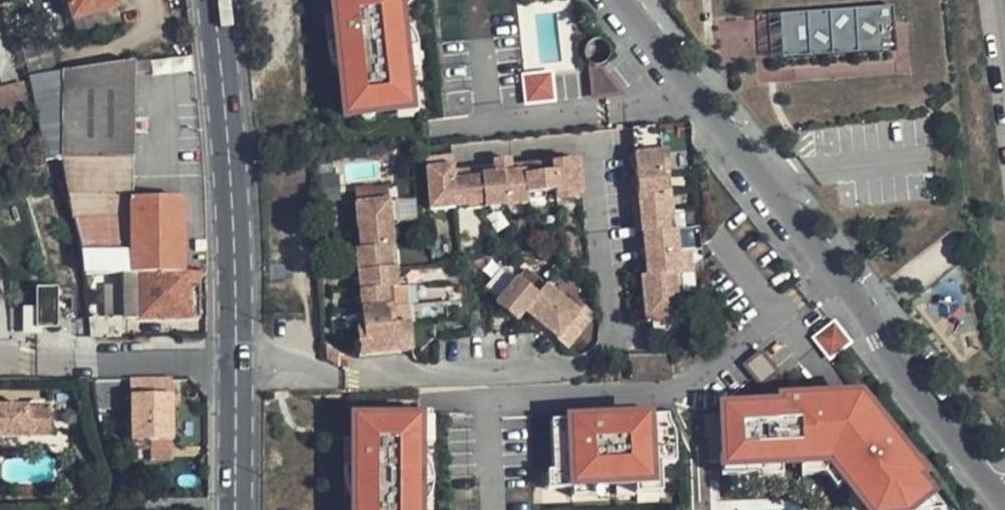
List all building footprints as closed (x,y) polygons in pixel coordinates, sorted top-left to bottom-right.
[(115,7),(113,0),(68,0),(72,18),(115,7)] [(332,44),(337,44),(341,76),(345,116),(395,111),(401,110),(399,92),(406,91),(404,74),(400,29),(398,12),(397,0),(333,0),(334,15),(343,14),(344,27),(330,29),(332,44)] [(398,12),(403,11),(409,4),(409,0),(397,0),(398,12)] [(892,10),(779,17),(782,61),(895,53),(892,10)] [(324,16),(330,77),(341,76),(337,44),(332,44),(330,29),(344,27),(343,14),(334,15),(324,16)] [(768,57),(781,56),(778,15),(765,16),(768,57)] [(49,17),(19,22),(28,73),(29,73),(35,72),(57,70),(49,17)] [(719,21),(720,58),(753,57),(752,21),(719,21)] [(400,29),(404,74),(417,73),(412,28),(400,29)] [(57,70),(35,72),(62,172),(65,181),(130,180),(132,180),(132,75),(149,73),(148,60),(131,61),(57,70)] [(612,86),(600,70),(593,71),(594,88),(612,86)] [(29,73),(41,158),(45,158),(51,156),(62,172),(35,72),(29,73)] [(553,101),(551,76),(526,79),(528,104),(553,101)] [(29,115),(20,81),(0,86),(0,123),(29,115)] [(619,95),(612,86),(594,88),(595,97),(619,95)] [(399,92),(401,110),(395,111),(395,117),(413,115),(411,91),(406,91),(399,92)] [(628,129),(631,156),(633,176),(666,173),(668,173),(666,151),(659,151),(657,127),(628,129)] [(422,148),(428,203),(454,201),(452,173),(449,146),(422,148)] [(500,169),(509,168),(508,159),(492,161),(492,169),(494,169),(500,169)] [(550,164),(553,193),(555,203),(580,202),(576,162),(571,162),(550,164)] [(523,174),(525,196),(553,193),(550,164),(522,167),(523,174)] [(523,174),(522,167),(509,168),(500,169),(501,176),(523,174)] [(479,177),(482,209),(504,207),(501,176),(500,169),(494,169),(495,176),(479,177)] [(495,176),(494,169),(492,169),(479,171),(479,177),(495,176)] [(452,173),(454,201),(464,201),(479,199),(479,209),(482,209),(479,177),(479,171),(452,173)] [(635,197),(668,194),(666,173),(633,176),(635,197)] [(501,176),(504,207),(527,206),(525,196),(523,174),(501,176)] [(129,196),(130,180),(65,181),(69,197),(129,196)] [(374,203),(389,201),(387,188),(373,190),(374,203)] [(637,215),(670,212),(668,194),(635,197),(637,215)] [(178,195),(129,196),(69,197),(84,256),(85,272),(130,272),(138,272),(180,271),(178,195)] [(479,199),(464,201),(465,210),(479,209),(479,199)] [(389,201),(391,227),(398,226),(395,200),(389,201)] [(359,230),(391,227),(389,201),(374,203),(354,205),(357,230),(359,230)] [(455,208),(454,201),(428,203),(429,210),(455,208)] [(580,202),(555,203),(560,250),(561,269),(586,266),(580,202)] [(641,234),(671,232),(670,212),(637,215),(639,235),(641,234)] [(361,250),(388,248),(393,247),(391,227),(359,230),(361,250)] [(640,256),(677,253),(675,232),(671,232),(641,234),(643,251),(639,251),(640,256)] [(358,272),(390,269),(388,248),(361,250),(356,251),(358,272)] [(645,276),(673,274),(679,273),(677,253),(640,256),(641,262),(643,262),(645,276)] [(360,293),(392,290),(390,269),(358,272),(360,293)] [(390,269),(392,290),(399,289),(396,269),(390,269)] [(197,319),(197,271),(180,271),(138,272),(130,272),(85,272),(87,292),(113,292),(123,292),(124,319),(197,319)] [(675,295),(681,295),(679,273),(673,274),(675,295)] [(643,298),(675,295),(673,274),(645,276),(640,277),(643,298)] [(518,278),(496,305),(518,322),(521,318),(525,313),(539,294),(518,278)] [(34,308),(34,327),(39,327),(55,327),(55,286),(34,286),(34,308)] [(539,294),(525,313),(541,326),(562,300),(545,287),(539,294)] [(361,310),(393,307),(392,290),(360,293),(361,310)] [(103,300),(104,318),(119,319),(124,319),(123,292),(113,292),(114,300),(103,300)] [(649,322),(650,334),(678,331),(678,324),(675,295),(643,298),(644,322),(649,322)] [(678,324),(684,324),(681,295),(675,295),(678,324)] [(574,320),(584,328),(594,317),(570,298),(565,303),(578,314),(574,320)] [(562,300),(541,326),(558,338),(555,340),(566,349),(584,328),(574,320),(578,314),(565,303),(562,300)] [(364,330),(395,327),(393,307),(361,310),(364,330)] [(39,327),(34,327),(34,308),(22,308),(22,333),(39,333),(39,327)] [(118,337),(119,319),(104,318),(88,318),(89,337),(118,337)] [(397,327),(400,353),(413,352),(410,326),(397,327)] [(830,359),(849,344),(834,326),(815,340),(830,359)] [(364,330),(366,356),(400,353),(397,327),(395,327),(364,330)] [(366,356),(364,330),(357,331),(359,356),(366,356)] [(342,361),(326,346),(327,360),(331,364),(331,366),(335,367),(342,361)] [(168,439),(168,378),(129,378),(130,450),(149,449),(149,439),(168,439)] [(885,431),(860,400),(799,403),(800,408),(829,407),(830,422),(862,421),(863,438),(868,444),(885,431)] [(885,431),(868,444),(863,438),(862,421),(830,422),(829,407),(800,408),(799,403),(778,404),(778,417),(765,417),(765,410),(700,413),(701,438),(707,437),(709,467),(757,465),(757,467),(783,466),(801,465),(832,464),(847,483),(869,509),(883,509),(887,507),(889,509),(916,509),(931,498),(919,482),(923,479),(885,431)] [(25,405),(0,405),(0,436),(26,436),(25,405)] [(25,405),(26,436),(49,436),(49,405),(25,405)] [(422,415),(423,439),(428,439),(434,432),(434,409),(415,409),(415,415),(422,415)] [(354,467),(360,467),(361,499),(362,509),(425,509),(425,501),(423,457),(423,439),(422,415),(415,415),(358,417),(359,438),(367,438),(368,451),(354,451),(354,467)] [(658,482),(657,454),(667,454),(666,433),(657,433),(656,419),(619,420),(604,421),(604,415),(589,415),(589,431),(578,432),(578,422),(575,422),(549,423),(551,479),(570,478),(570,486),(658,482)] [(589,431),(589,415),(575,416),(575,422),(578,422),(578,432),(589,431)] [(349,438),(351,499),(361,499),(360,467),(354,467),(354,451),(368,451),(367,438),(359,438),(349,438)] [(149,459),(169,458),(168,439),(149,439),(149,449),(149,459)] [(423,457),(425,501),(437,501),(436,456),(423,457)] [(847,483),(832,464),(801,465),(802,478),(826,476),(837,490),(847,483)] [(783,479),(783,466),(757,467),(758,480),(783,479)] [(931,498),(916,509),(941,509),(931,498)]
